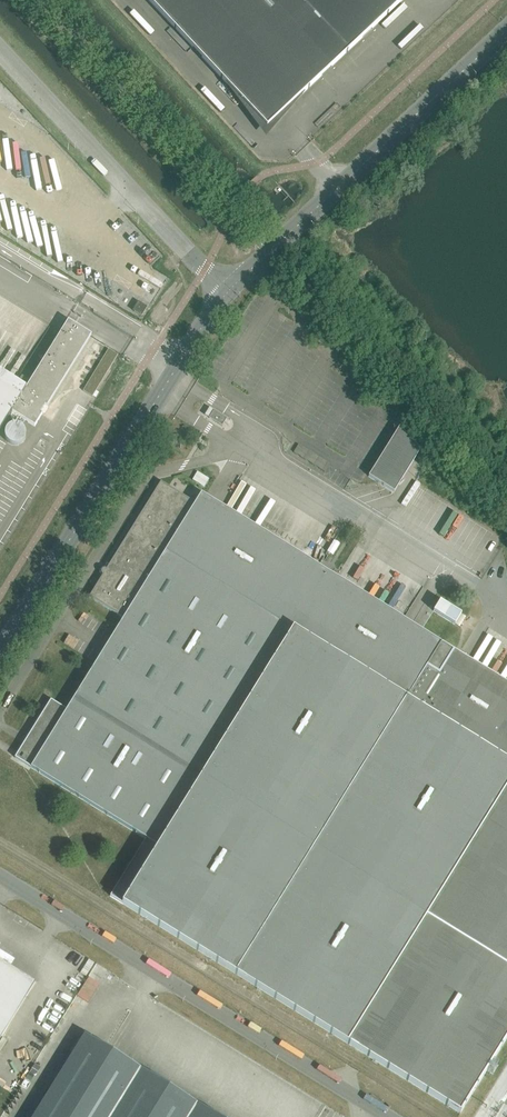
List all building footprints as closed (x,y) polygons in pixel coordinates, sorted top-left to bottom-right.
[(267,127),(403,0),(148,0),(267,127)] [(139,304),(134,312),(142,316),(146,309),(139,304)] [(12,412),(35,427),(42,414),(40,413),(45,406),(47,407),(91,335),(68,320),(25,389),(0,374),(0,431),(12,412)] [(214,410),(209,418),(222,426),(227,418),(214,410)] [(24,444),(24,425),(12,425),(12,444),(24,444)] [(399,427),(369,476),(394,492),(420,450),(399,427)] [(195,481),(207,485),(210,478),(199,473),(195,481)] [(15,757),(146,839),(110,896),(202,953),(347,1043),(375,1060),(460,1113),(506,1038),(506,683),(201,493),(195,503),(161,482),(107,569),(105,569),(103,569),(102,570),(101,572),(102,574),(103,575),(89,597),(124,618),(67,709),(51,700),(15,757)] [(435,509),(441,495),(431,491),(425,504),(435,509)] [(462,614),(440,600),(434,611),(455,624),(462,614)] [(35,982),(0,960),(0,1038),(35,982)] [(84,1033),(32,1116),(219,1116),(84,1033)]
